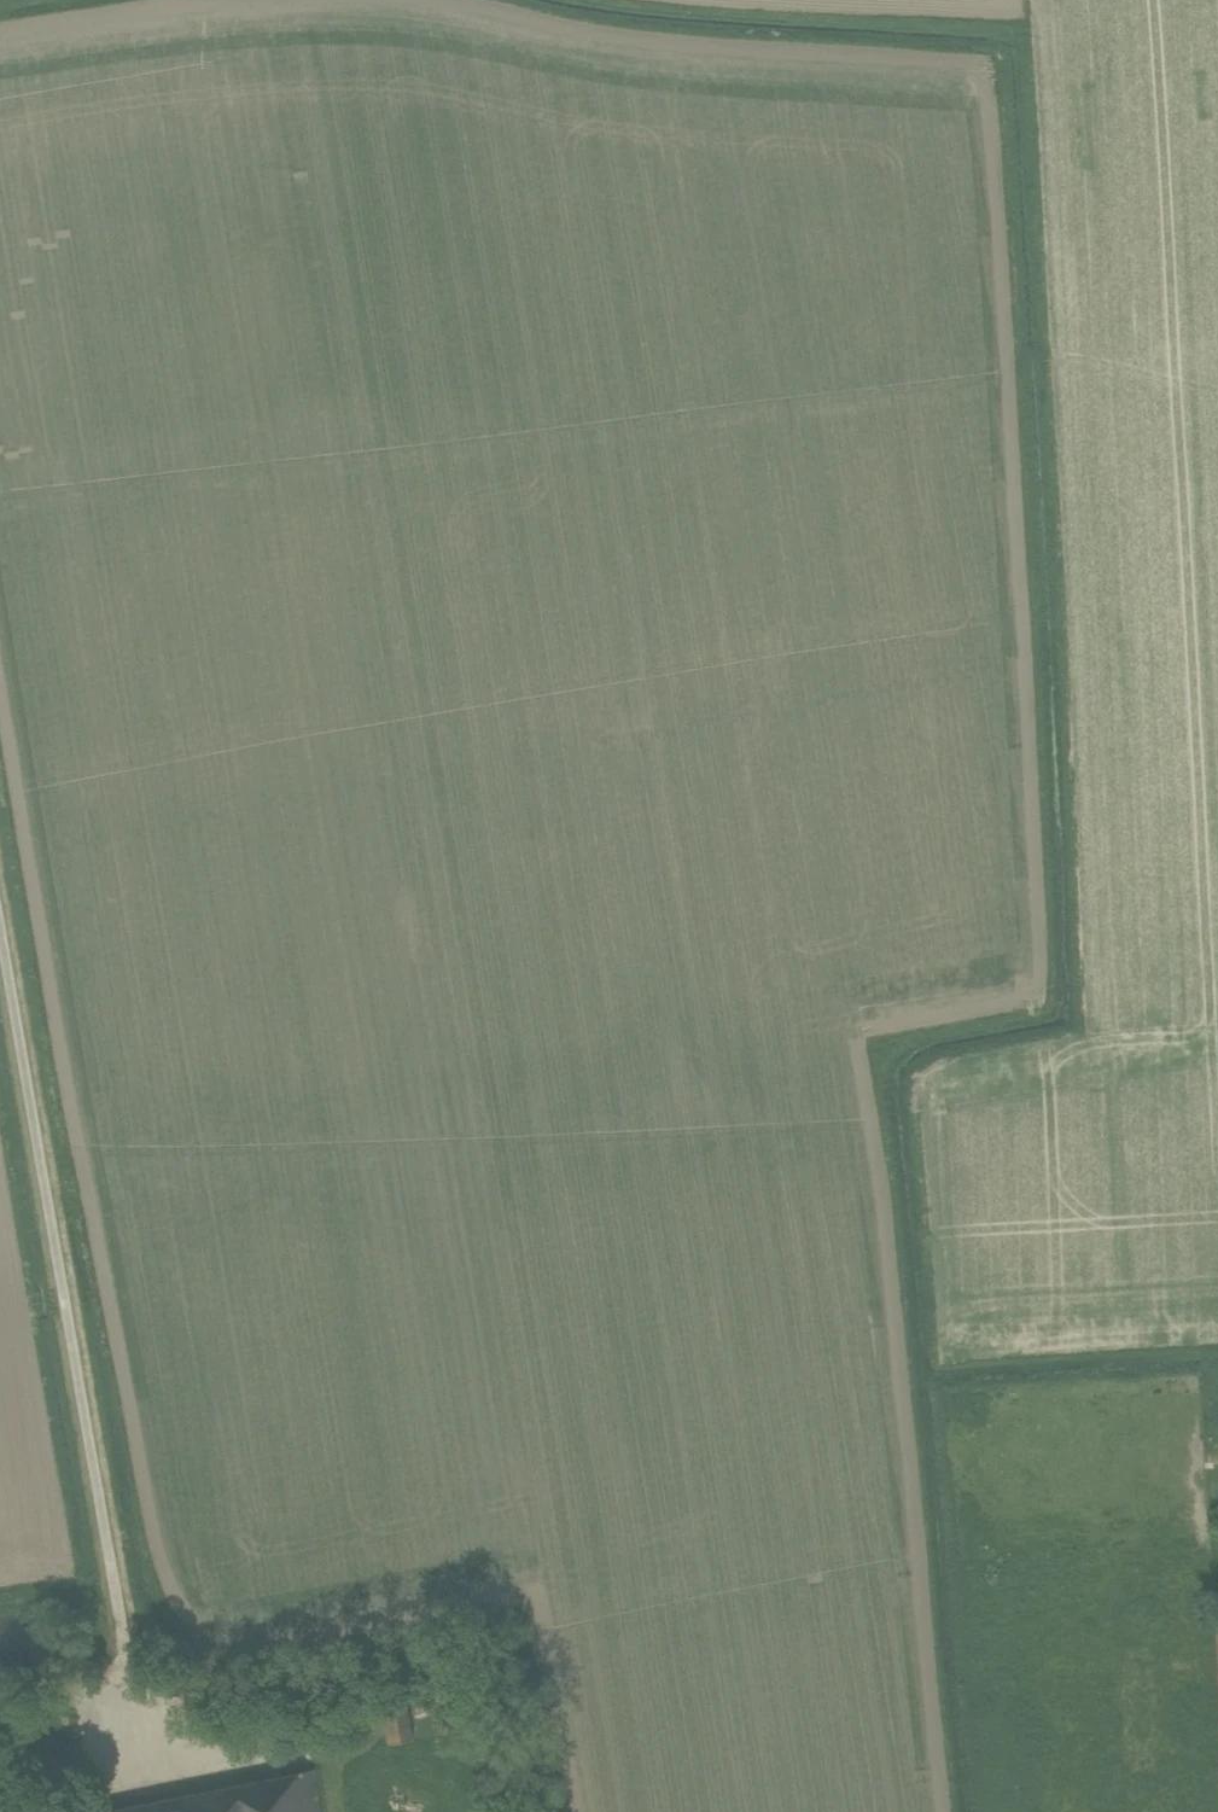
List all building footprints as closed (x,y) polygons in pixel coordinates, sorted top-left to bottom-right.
[(379,1707),(386,1740),(414,1734),(407,1701),(379,1707)] [(314,1767),(97,1811),(98,1811),(322,1811),(314,1767)]
